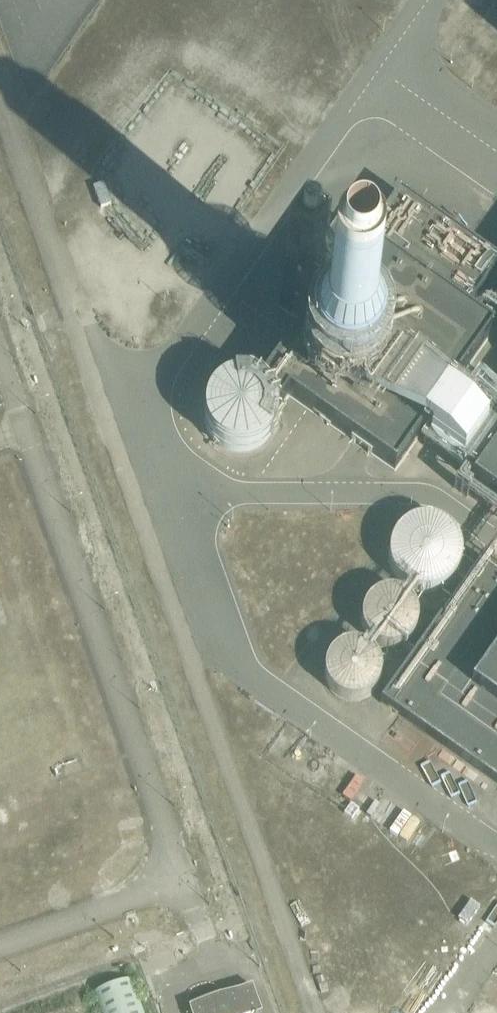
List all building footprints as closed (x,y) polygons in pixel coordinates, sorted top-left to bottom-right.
[(101,119),(126,139),(164,92),(139,72),(101,119)] [(496,272),(496,265),(399,195),(365,244),(341,228),(295,292),(315,306),(255,392),(258,393),(261,395),(264,397),(266,400),(269,402),(271,405),(272,408),(274,411),(275,415),(288,396),(394,472),(418,439),(448,397),(493,334),(467,316),(496,272)] [(471,484),(496,502),(496,448),(475,479),(471,484)] [(468,536),(407,515),(386,572),(447,594),(468,536)] [(485,561),(381,703),(496,785),(496,570),(485,561)] [(362,596),(367,644),(326,648),(331,701),(387,695),(382,652),(418,648),(412,591),(362,596)] [(467,923),(481,907),(474,901),(460,918),(467,923)] [(132,980),(91,995),(97,1012),(144,1012),(132,980)] [(250,987),(189,1008),(190,1012),(259,1012),(250,987)]
